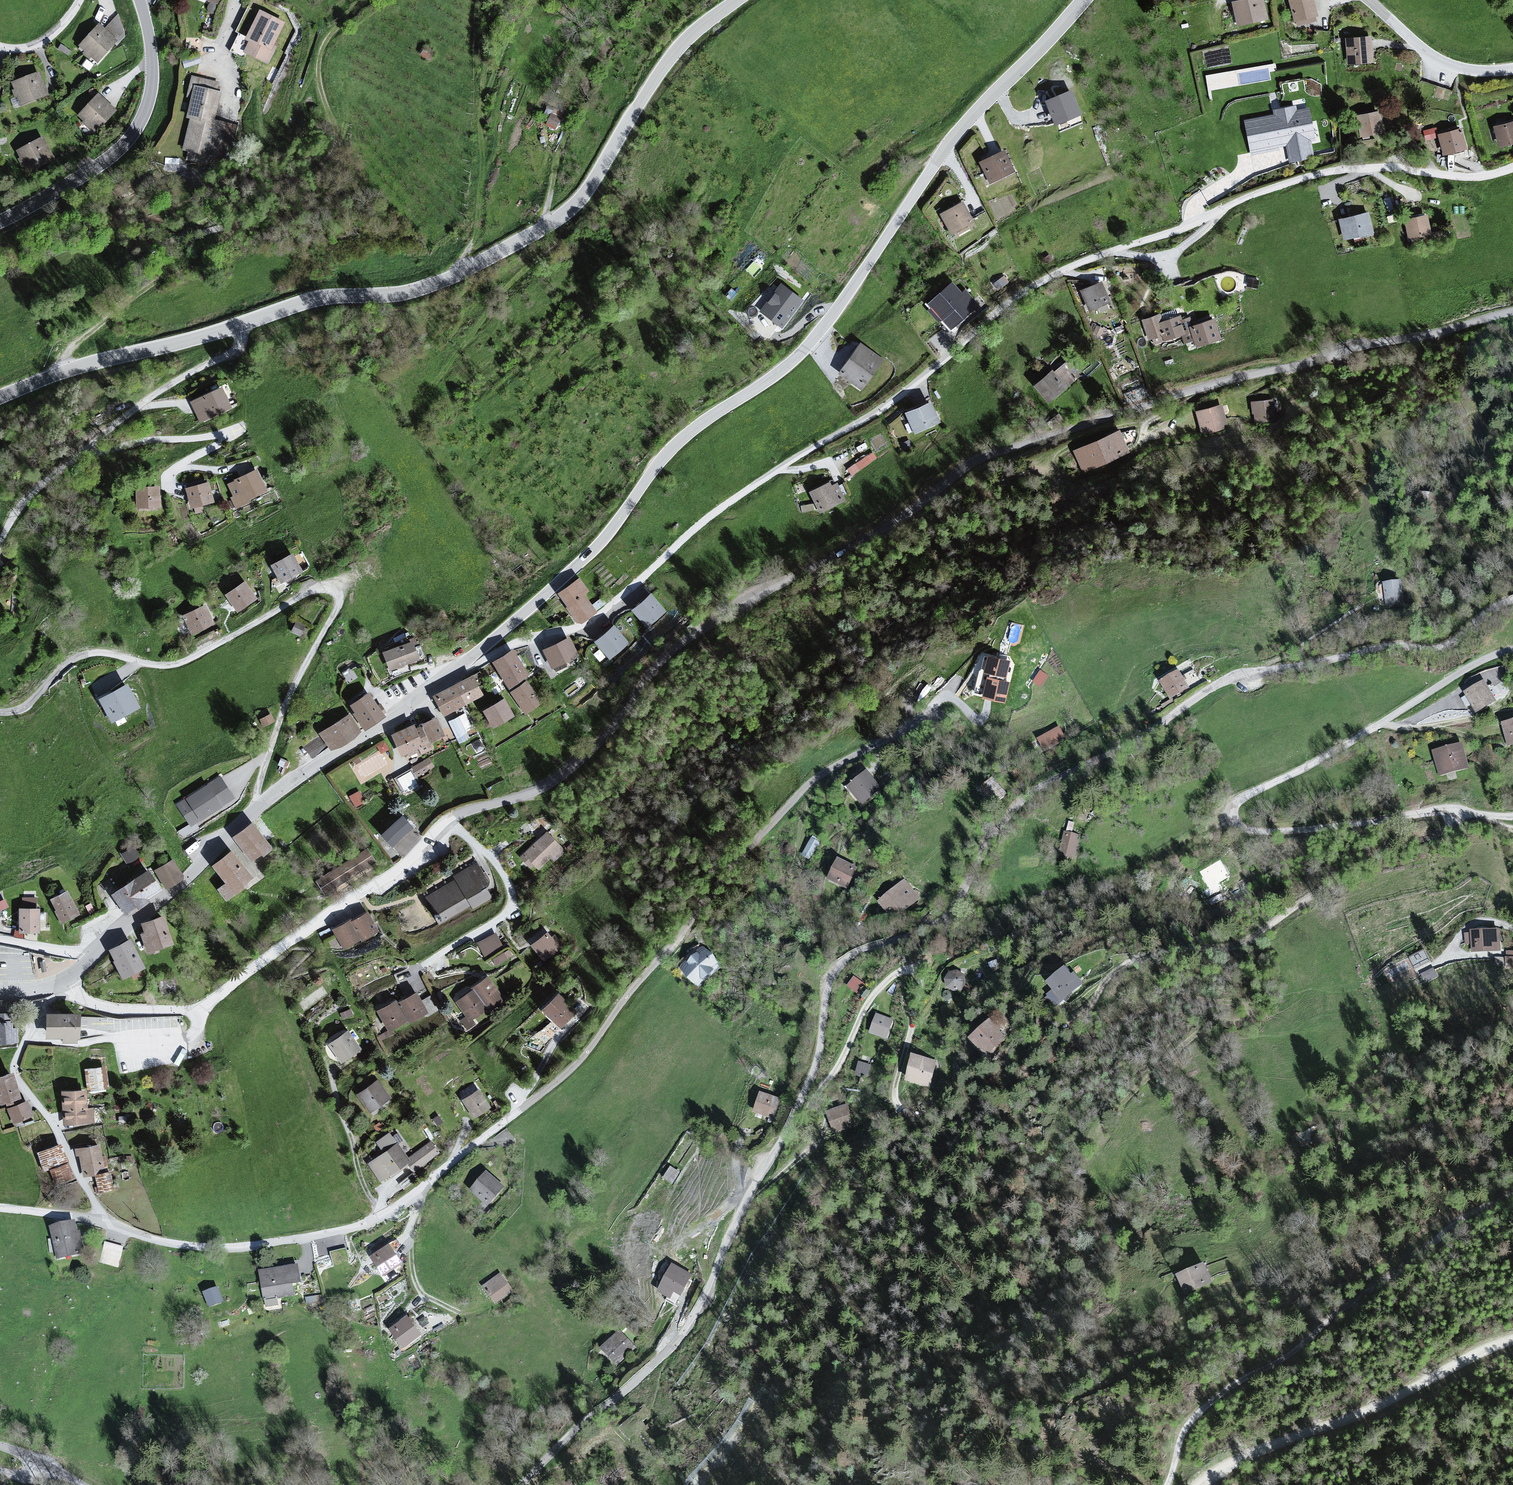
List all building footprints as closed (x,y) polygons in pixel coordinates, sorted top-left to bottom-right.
[(1232,4),(1237,28),(1268,21),(1263,0),(1247,0),(1232,4)] [(1289,2),(1294,23),(1319,18),(1315,0),(1295,0),(1289,2)] [(285,23),(259,12),(245,42),(249,44),(243,56),(268,68),(279,45),(275,43),(285,23)] [(99,25),(79,48),(99,65),(119,42),(99,25)] [(1372,38),(1346,40),(1348,66),(1374,64),(1372,38)] [(1236,68),(1206,73),(1209,88),(1239,84),(1236,68)] [(39,73),(12,84),(21,108),(49,97),(39,73)] [(189,122),(181,152),(216,160),(225,125),(214,122),(221,94),(194,87),(185,121),(189,122)] [(1080,113),(1071,92),(1046,103),(1055,124),(1080,113)] [(97,96),(78,117),(97,134),(116,113),(97,96)] [(1308,108),(1246,121),(1253,152),(1287,145),(1290,161),(1312,156),(1309,140),(1315,139),(1308,108)] [(546,123),(557,128),(563,115),(552,110),(546,123)] [(1380,112),(1356,117),(1360,139),(1384,135),(1380,112)] [(1494,127),(1499,148),(1512,145),(1512,123),(1494,127)] [(1462,130),(1438,136),(1443,157),(1467,152),(1462,130)] [(43,138),(16,152),(31,180),(57,166),(43,138)] [(1004,153),(980,163),(990,185),(1014,174),(1004,153)] [(962,203),(940,215),(951,235),(973,223),(962,203)] [(1369,214),(1339,220),(1343,241),(1373,235),(1369,214)] [(1428,216),(1404,220),(1407,239),(1431,235),(1428,216)] [(1008,282),(1003,275),(993,283),(998,290),(1008,282)] [(1103,283),(1080,291),(1088,313),(1111,304),(1103,283)] [(960,294),(951,284),(928,304),(931,308),(928,310),(938,321),(940,319),(951,331),(974,311),(971,306),(976,302),(966,291),(960,294)] [(801,300),(781,285),(762,311),(782,326),(801,300)] [(1160,314),(1142,321),(1149,345),(1181,334),(1184,344),(1194,341),(1196,349),(1220,341),(1213,319),(1187,328),(1183,314),(1163,321),(1160,314)] [(860,344),(837,376),(861,393),(884,361),(860,344)] [(1052,371),(1034,388),(1049,404),(1077,379),(1065,365),(1055,375),(1052,371)] [(222,390),(191,404),(200,424),(231,410),(222,390)] [(1271,401),(1249,403),(1251,427),(1273,425),(1271,401)] [(930,403),(905,414),(914,435),(939,424),(930,403)] [(1221,407),(1194,413),(1199,437),(1226,431),(1221,407)] [(1119,433),(1071,452),(1080,475),(1128,456),(1119,433)] [(850,472),(878,457),(874,450),(846,464),(850,472)] [(257,473),(228,487),(238,508),(268,494),(257,473)] [(833,482),(808,493),(818,515),(843,503),(833,482)] [(208,484),(185,490),(191,511),(214,505),(208,484)] [(159,488),(136,488),(136,510),(159,510),(159,488)] [(294,553),(270,566),(281,586),(305,572),(294,553)] [(579,579),(557,595),(578,625),(597,612),(585,595),(589,592),(579,579)] [(245,582),(225,596),(237,614),(257,601),(245,582)] [(1401,583),(1385,585),(1387,606),(1403,605),(1401,583)] [(665,611),(651,594),(632,609),(646,626),(665,611)] [(204,606),(181,617),(191,637),(214,625),(204,606)] [(626,641),(612,626),(595,641),(609,657),(626,641)] [(568,638),(541,651),(550,671),(577,658),(568,638)] [(413,643),(383,654),(389,672),(419,662),(413,643)] [(513,650),(492,663),(508,689),(529,677),(513,650)] [(1009,661),(987,656),(983,672),(1005,677),(1009,661)] [(1047,676),(1040,673),(1034,683),(1041,687),(1047,676)] [(1180,673),(1160,685),(1171,703),(1191,692),(1180,673)] [(473,677),(432,696),(445,722),(467,712),(465,707),(483,698),(473,677)] [(1009,682),(988,677),(983,697),(1004,702),(1009,682)] [(526,681),(509,693),(524,716),(541,704),(526,681)] [(127,684),(98,700),(111,724),(140,709),(127,684)] [(1485,684),(1465,696),(1479,720),(1500,707),(1485,684)] [(369,694),(350,706),(366,731),(385,719),(369,694)] [(504,698),(482,711),(493,730),(515,717),(504,698)] [(466,715),(448,723),(458,745),(470,740),(467,734),(473,731),(466,715)] [(349,716),(319,735),(332,754),(361,735),(349,716)] [(413,725),(390,735),(400,758),(418,750),(421,756),(433,751),(431,745),(445,739),(436,718),(414,728),(413,725)] [(1503,725),(1509,750),(1512,749),(1512,723),(1503,725)] [(1059,731),(1037,742),(1045,756),(1066,745),(1059,731)] [(381,751),(390,746),(385,738),(354,756),(365,774),(387,761),(381,751)] [(1463,747),(1434,753),(1439,778),(1468,772),(1463,747)] [(425,762),(412,769),(418,781),(431,774),(425,762)] [(411,768),(397,774),(404,789),(418,782),(411,768)] [(867,772),(848,788),(862,806),(882,790),(867,772)] [(220,776),(176,805),(191,828),(235,799),(220,776)] [(992,780),(981,791),(994,806),(1006,795),(992,780)] [(403,816),(382,836),(393,848),(414,828),(403,816)] [(252,822),(232,837),(251,862),(271,848),(252,822)] [(545,833),(522,857),(538,872),(561,848),(545,833)] [(1081,838),(1064,834),(1059,858),(1076,861),(1081,838)] [(811,857),(820,840),(812,835),(803,852),(811,857)] [(365,847),(314,881),(325,897),(376,863),(365,847)] [(129,882),(111,895),(126,918),(164,891),(134,848),(115,861),(129,882)] [(231,850),(211,865),(225,884),(217,890),(226,902),(254,880),(231,850)] [(172,861),(154,872),(166,892),(184,881),(172,861)] [(839,861),(828,881),(848,891),(859,872),(839,861)] [(454,882),(427,898),(442,923),(470,907),(473,912),(493,900),(473,866),(452,878),(454,882)] [(907,883),(878,905),(894,926),(923,904),(907,883)] [(68,891),(50,900),(62,925),(79,917),(68,891)] [(19,896),(19,905),(38,904),(37,895),(19,896)] [(9,906),(6,897),(0,899),(0,910),(9,906)] [(40,909),(18,910),(18,935),(40,935),(40,909)] [(367,913),(332,931),(343,951),(378,933),(367,913)] [(163,917),(139,924),(149,954),(173,946),(163,917)] [(1499,929),(1470,929),(1470,952),(1499,951),(1499,929)] [(495,934),(476,945),(485,961),(504,950),(495,934)] [(549,934),(529,946),(542,967),(561,954),(549,934)] [(131,941),(108,951),(120,979),(143,969),(131,941)] [(701,947),(677,970),(697,991),(721,969),(701,947)] [(1495,966),(1512,966),(1512,955),(1495,955),(1495,966)] [(1066,969),(1047,985),(1063,1004),(1083,988),(1066,969)] [(846,986),(855,992),(863,981),(853,975),(846,986)] [(950,975),(944,983),(947,992),(954,997),(963,994),(969,989),(968,982),(965,977),(958,975),(950,975)] [(473,992),(455,1003),(469,1025),(506,1001),(490,977),(471,989),(473,992)] [(415,993),(397,1003),(410,1025),(428,1015),(415,993)] [(558,996),(540,1013),(558,1032),(576,1015),(558,996)] [(395,1001),(376,1012),(388,1032),(407,1021),(397,1003),(395,1001)] [(79,1015),(46,1014),(45,1040),(79,1040),(79,1015)] [(893,1022),(876,1017),(869,1036),(886,1042),(893,1022)] [(0,1022),(0,1046),(13,1045),(11,1021),(0,1022)] [(990,1021),(969,1042),(986,1059),(1007,1038),(990,1021)] [(349,1032),(328,1046),(342,1065),(362,1051),(349,1032)] [(936,1063),(911,1057),(904,1084),(929,1091),(936,1063)] [(858,1060),(856,1072),(869,1074),(870,1062),(858,1060)] [(106,1067),(85,1070),(88,1093),(109,1090),(106,1067)] [(0,1077),(0,1104),(19,1099),(12,1073),(0,1077)] [(379,1081),(355,1096),(368,1115),(391,1100),(379,1081)] [(86,1090),(62,1092),(65,1126),(94,1124),(93,1108),(87,1108),(86,1090)] [(479,1090),(461,1101),(472,1119),(490,1109),(479,1090)] [(781,1102),(760,1095),(752,1117),(773,1125),(781,1102)] [(27,1102),(7,1110),(13,1125),(32,1117),(27,1102)] [(847,1103),(825,1111),(833,1134),(855,1127),(847,1103)] [(383,1153),(366,1165),(380,1184),(411,1163),(390,1133),(376,1143),(383,1153)] [(429,1143),(412,1157),(421,1168),(438,1155),(429,1143)] [(60,1144),(36,1153),(43,1174),(48,1173),(54,1187),(75,1180),(60,1144)] [(100,1145),(77,1149),(83,1178),(97,1175),(100,1194),(113,1192),(106,1155),(102,1156),(100,1145)] [(670,1166),(663,1177),(672,1184),(680,1172),(670,1166)] [(487,1174),(470,1193),(488,1209),(505,1190),(487,1174)] [(76,1225),(50,1230),(56,1262),(82,1257),(76,1225)] [(124,1249),(105,1245),(100,1265),(119,1270),(124,1249)] [(390,1247),(371,1260),(383,1279),(403,1266),(390,1247)] [(672,1263),(657,1291),(671,1298),(674,1292),(681,1296),(692,1275),(672,1263)] [(1204,1266),(1176,1276),(1183,1296),(1211,1286),(1204,1266)] [(300,1267),(260,1273),(264,1302),(304,1296),(300,1267)] [(501,1277),(482,1290),(495,1308),(513,1294),(501,1277)] [(218,1290),(203,1296),(208,1310),(223,1304),(218,1290)] [(409,1319),(390,1332),(403,1352),(423,1339),(409,1319)] [(618,1330),(599,1347),(616,1366),(635,1348),(618,1330)]
